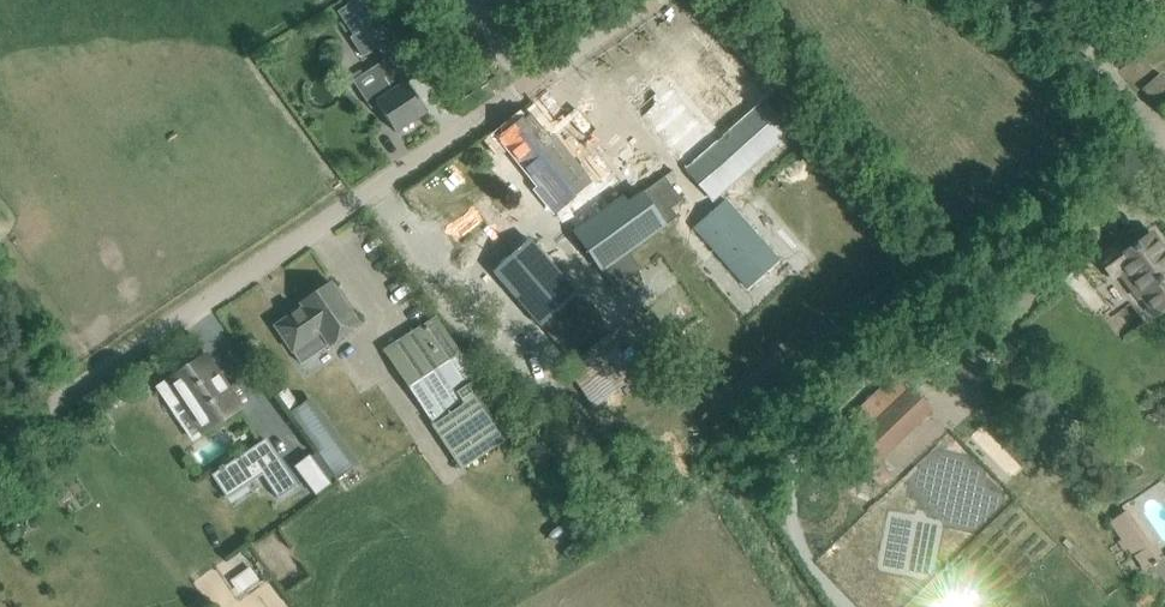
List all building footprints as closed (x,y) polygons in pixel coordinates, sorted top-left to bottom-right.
[(354,1),(338,11),(353,35),(350,37),(363,56),(385,41),(373,23),(373,22),(369,24),(354,1)] [(727,38),(711,19),(622,97),(715,202),(792,133),(764,101),(774,92),(727,38)] [(376,103),(396,132),(426,112),(406,82),(389,57),(371,69),(380,82),(364,93),(372,106),(376,103)] [(1160,72),(1142,89),(1164,113),(1164,78),(1160,72)] [(546,110),(535,119),(530,113),(499,138),(559,211),(593,183),(555,136),(562,130),(546,110)] [(623,198),(577,236),(592,254),(608,273),(618,286),(641,268),(630,255),(677,217),(670,208),(682,198),(663,176),(647,189),(628,204),(623,198)] [(779,263),(726,202),(695,229),(747,290),(779,263)] [(505,209),(470,239),(482,253),(517,224),(505,209)] [(1099,258),(1113,278),(1125,269),(1142,294),(1141,295),(1143,298),(1145,297),(1154,311),(1153,312),(1155,315),(1164,308),(1164,251),(1152,234),(1123,255),(1117,246),(1099,258)] [(541,329),(576,299),(550,267),(549,268),(526,242),(492,272),(513,298),(541,329)] [(360,324),(331,282),(324,288),(323,286),(307,296),(308,298),(300,303),(303,307),(275,326),(301,364),(360,324)] [(566,359),(602,328),(576,299),(541,329),(566,359)] [(385,352),(463,469),(513,436),(476,380),(477,380),(436,318),(385,352)] [(611,334),(567,368),(595,408),(638,375),(611,334)] [(156,390),(166,404),(178,396),(202,431),(235,409),(202,359),(156,390)] [(909,390),(857,440),(874,457),(926,407),(909,390)] [(338,479),(359,464),(336,431),(314,446),(338,479)] [(211,474),(227,498),(263,475),(278,498),(298,485),(266,438),(224,466),(223,464),(218,468),(219,469),(211,474)] [(310,455),(294,466),(316,495),(331,483),(310,455)] [(1164,555),(1164,552),(1126,504),(1102,523),(1142,573),(1164,555)]
